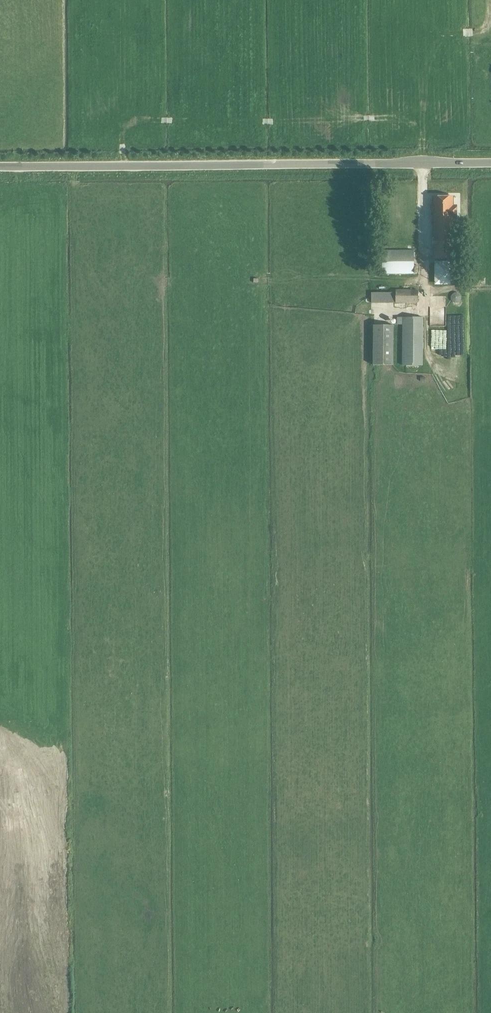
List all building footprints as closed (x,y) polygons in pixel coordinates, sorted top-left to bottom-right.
[(453,218),(457,218),(457,206),(453,206),(453,197),(433,197),(433,258),(454,258),(453,218)] [(382,274),(414,274),(414,251),(382,251),(382,274)] [(435,262),(435,284),(452,284),(452,262),(435,262)] [(418,303),(418,290),(396,290),(396,292),(371,292),(371,303),(418,303)] [(451,300),(453,302),(455,303),(458,302),(460,301),(462,299),(462,296),(460,293),(457,292),(454,293),(452,294),(451,297),(451,300)] [(423,365),(423,317),(398,317),(398,325),(402,325),(402,365),(423,365)] [(393,365),(393,325),(373,325),(373,365),(393,365)]
